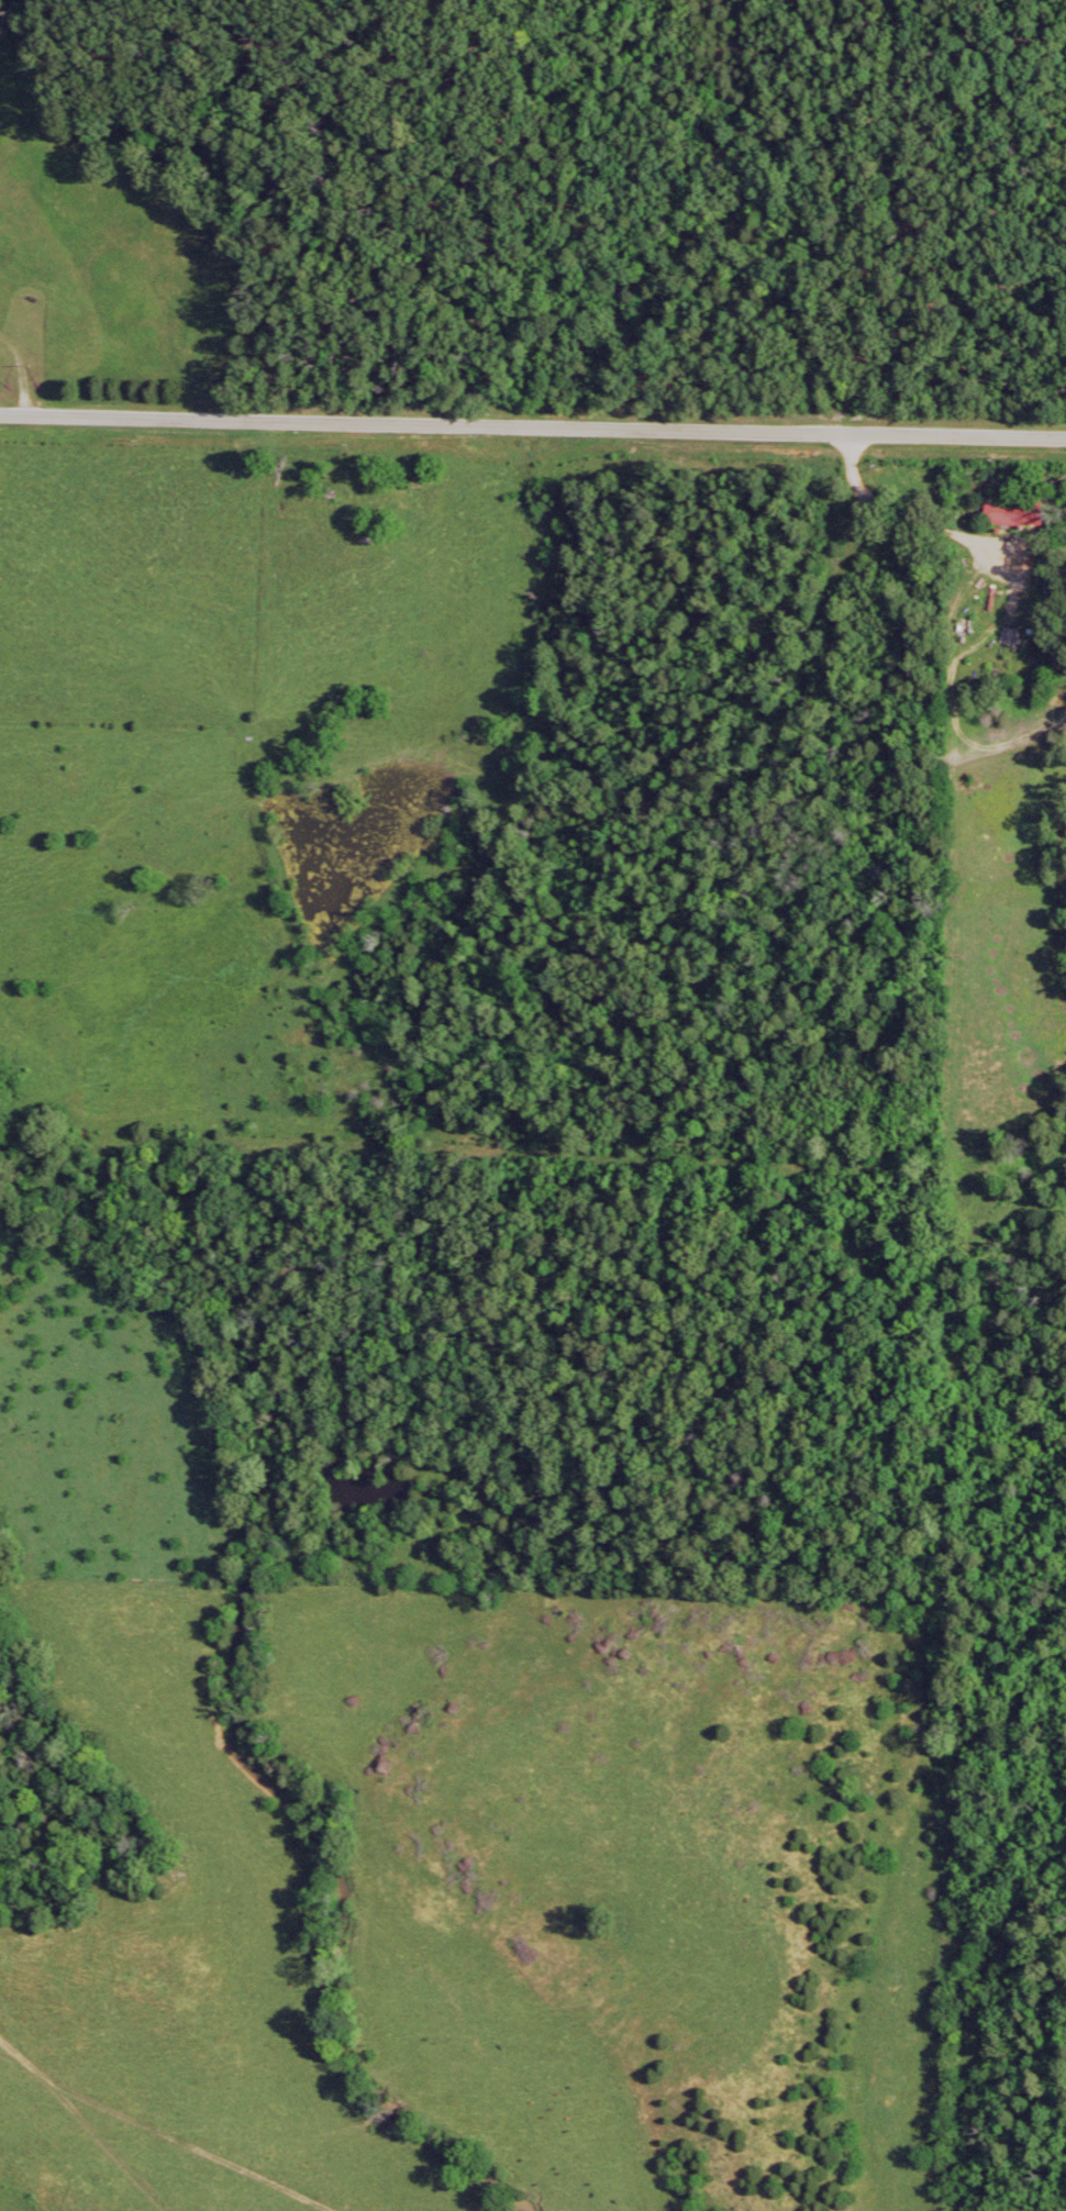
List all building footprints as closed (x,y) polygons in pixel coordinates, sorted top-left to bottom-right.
[(984,530),(1040,530),(1040,505),(984,505),(984,530)]
